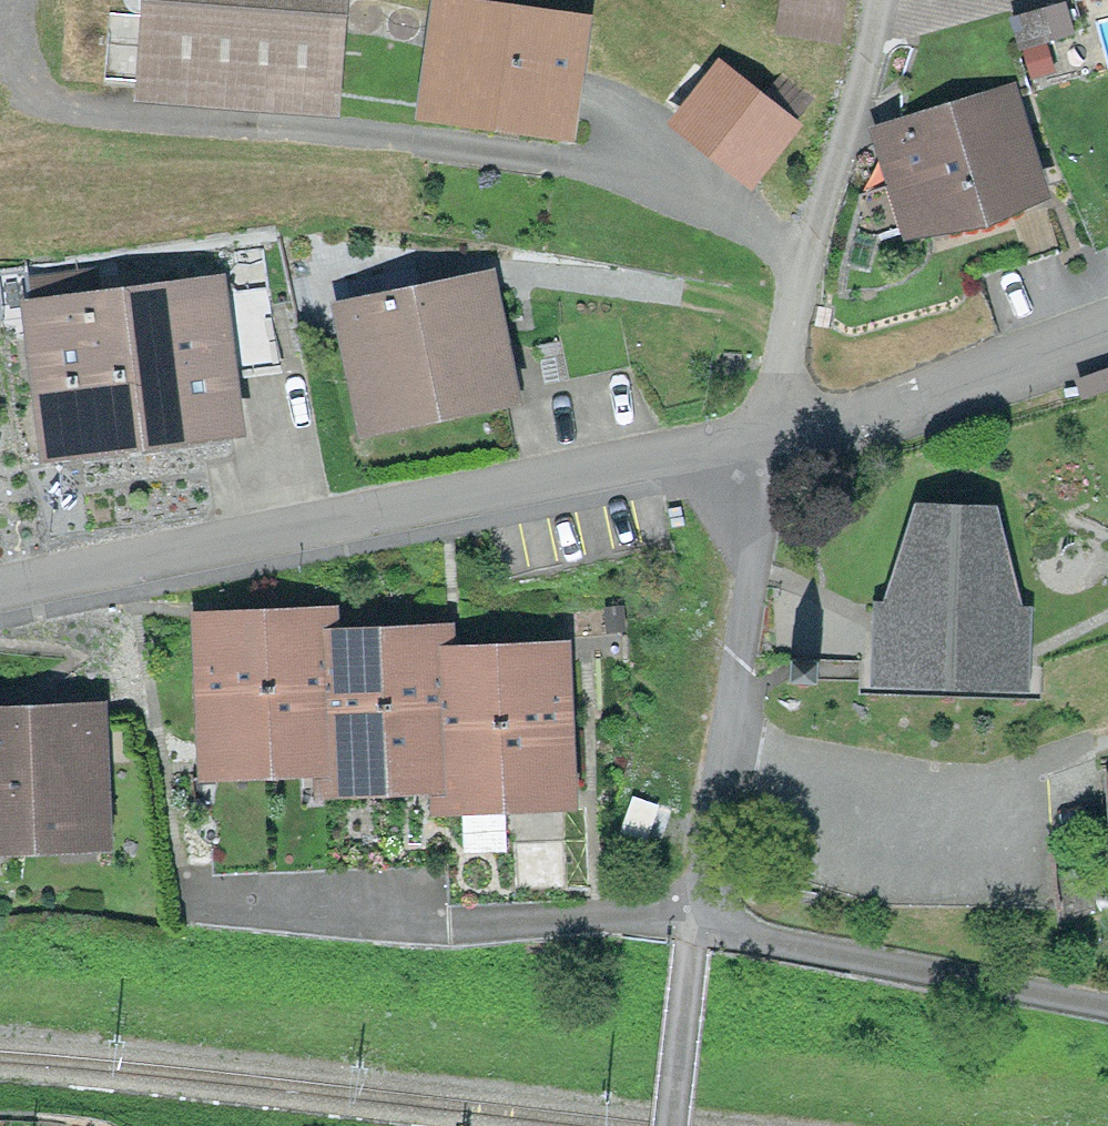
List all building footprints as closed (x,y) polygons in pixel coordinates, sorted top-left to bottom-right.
[(149,86),(261,95),(263,71),(324,75),(330,0),(156,0),(149,86)] [(780,30),(836,37),(841,0),(784,0),(780,30)] [(447,12),(435,100),(559,117),(571,29),(447,12)] [(1007,17),(908,49),(903,132),(886,138),(901,184),(914,179),(929,224),(1007,199),(1029,265),(1059,256),(1003,85),(1026,77),(1007,17)] [(717,69),(679,116),(752,175),(790,126),(717,69)] [(418,268),(330,285),(343,351),(358,348),(372,415),(501,389),(480,287),(424,298),(418,268)] [(117,274),(38,283),(51,383),(67,381),(73,431),(218,414),(212,368),(204,298),(122,308),(117,274)] [(268,291),(204,298),(212,368),(277,360),(268,291)] [(1091,390),(1107,385),(1107,371),(1087,378),(1091,390)] [(878,604),(875,676),(1023,681),(1027,610),(1016,605),(994,509),(917,505),(885,604),(878,604)] [(323,622),(266,624),(269,752),(326,751),(324,643),(323,622)] [(266,624),(207,625),(210,753),(269,752),(266,624)] [(440,659),(439,641),(385,642),(388,770),(442,769),(440,659)] [(385,642),(324,643),(326,751),(327,772),(388,770),(385,642)] [(558,656),(498,657),(501,788),(561,786),(558,656)] [(440,659),(442,769),(443,789),(501,788),(498,657),(440,659)] [(0,706),(0,838),(96,833),(91,715),(16,718),(16,705),(0,706)] [(269,752),(210,753),(213,868),(329,865),(445,863),(443,789),(442,769),(388,770),(327,772),(326,751),(269,752)] [(501,788),(443,789),(445,863),(445,903),(564,901),(561,786),(501,788)]
